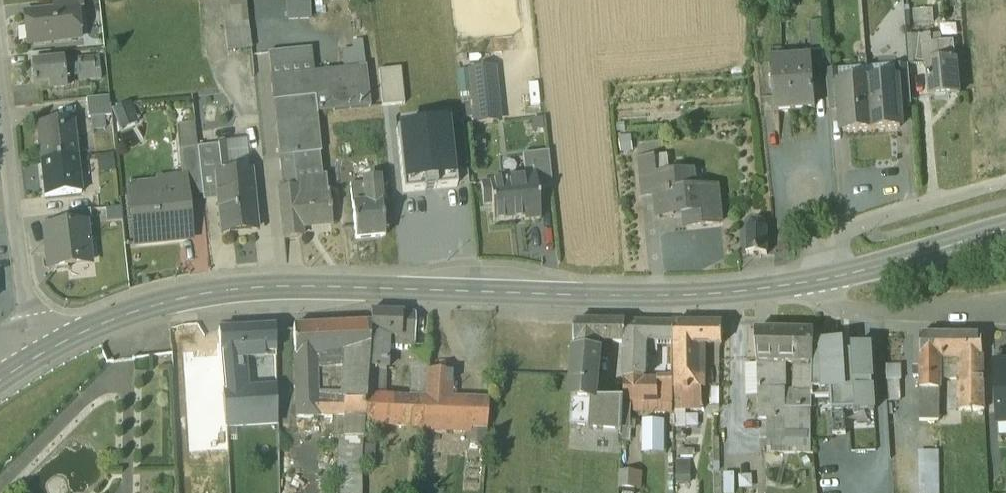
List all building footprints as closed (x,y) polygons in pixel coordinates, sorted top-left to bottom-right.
[(54,9),(71,7),(72,8),(80,7),(79,0),(53,0),(54,9)] [(228,52),(252,50),(247,0),(223,0),(228,52)] [(54,9),(25,12),(28,42),(75,36),(72,8),(71,7),(54,9)] [(821,19),(809,20),(811,48),(823,47),(821,19)] [(953,39),(937,40),(939,60),(926,61),(926,62),(929,94),(958,91),(955,58),(953,39)] [(937,40),(920,41),(921,62),(926,62),(926,61),(939,60),(937,40)] [(318,111),(371,106),(367,65),(314,71),(311,47),(269,52),(274,102),(316,97),(318,111)] [(49,51),(29,52),(30,63),(50,61),(49,51)] [(92,56),(76,58),(77,70),(93,68),(92,56)] [(810,56),(783,59),(783,60),(771,61),(771,60),(769,60),(774,110),(815,106),(810,56)] [(50,61),(30,63),(32,83),(48,81),(49,88),(65,86),(64,76),(78,75),(77,70),(76,58),(50,61)] [(470,68),(476,122),(493,120),(488,66),(470,68)] [(908,66),(893,67),(893,78),(895,78),(897,103),(910,102),(908,66)] [(93,68),(77,70),(78,75),(78,80),(99,77),(98,71),(94,72),(93,68)] [(402,69),(382,71),(386,105),(405,103),(402,69)] [(840,70),(826,71),(829,107),(840,107),(838,83),(840,83),(840,70)] [(893,78),(867,81),(871,127),(899,125),(897,103),(895,78),(893,78)] [(840,83),(838,83),(840,107),(842,129),(871,127),(867,81),(840,83)] [(462,93),(464,116),(473,115),(470,92),(462,93)] [(109,95),(86,97),(88,117),(111,114),(109,95)] [(316,97),(274,102),(280,156),(320,152),(322,151),(318,111),(316,97)] [(117,115),(97,117),(101,150),(120,148),(117,115)] [(147,132),(139,115),(123,123),(130,144),(147,132)] [(74,119),(38,123),(41,159),(77,155),(74,119)] [(450,121),(398,126),(404,190),(457,185),(457,183),(469,182),(468,169),(455,170),(450,121)] [(220,143),(198,146),(203,194),(216,193),(215,174),(222,173),(220,143)] [(198,146),(179,147),(182,178),(183,178),(185,196),(203,194),(198,146)] [(549,149),(524,152),(526,172),(536,171),(538,186),(552,185),(549,149)] [(280,156),(284,188),(297,187),(296,178),(322,175),(320,152),(280,156)] [(652,154),(637,156),(641,193),(655,192),(654,174),(652,154)] [(77,155),(41,159),(46,195),(82,191),(77,155)] [(222,173),(215,174),(216,193),(220,230),(258,226),(252,171),(222,173)] [(525,219),(541,217),(538,186),(536,171),(526,172),(504,174),(504,179),(482,181),(484,203),(492,202),(494,220),(524,217),(525,219)] [(716,186),(691,188),(689,171),(654,174),(655,192),(657,215),(684,212),(685,225),(719,222),(716,186)] [(322,175),(296,178),(297,187),(281,189),(285,236),(302,234),(301,226),(330,223),(326,176),(322,175)] [(182,178),(130,183),(136,243),(189,238),(185,196),(183,178),(182,178)] [(379,185),(365,187),(366,202),(352,203),(356,237),(385,234),(381,200),(380,200),(379,185)] [(91,223),(90,208),(63,211),(65,225),(85,223),(85,224),(91,223)] [(762,219),(753,219),(747,227),(746,252),(767,252),(767,226),(762,219)] [(65,225),(45,226),(49,267),(67,265),(66,259),(88,257),(85,224),(85,223),(65,225)] [(414,312),(371,310),(371,322),(370,347),(368,367),(380,368),(386,369),(387,344),(413,345),(414,312)] [(624,322),(575,321),(574,340),(574,348),(598,349),(599,340),(623,341),(624,322)] [(371,322),(293,326),(296,416),(364,416),(365,401),(366,394),(367,381),(368,367),(370,347),(371,322)] [(672,323),(624,322),(623,341),(623,342),(623,384),(644,385),(644,378),(645,350),(645,341),(656,341),(672,341),(672,323)] [(722,323),(672,323),(672,341),(672,343),(674,343),(676,387),(698,386),(700,386),(699,343),(721,343),(722,323)] [(275,327),(219,330),(220,348),(223,373),(224,385),(243,384),(241,356),(275,354),(275,327)] [(812,330),(769,329),(770,361),(812,362),(812,330)] [(980,332),(919,331),(919,365),(914,365),(913,373),(919,373),(918,417),(938,417),(938,351),(947,351),(946,358),(961,359),(961,381),(981,381),(980,352),(981,352),(980,332)] [(874,408),(871,343),(851,344),(851,349),(844,350),(844,339),(818,340),(817,389),(831,388),(832,410),(874,408)] [(656,341),(645,341),(645,350),(657,350),(656,341)] [(598,349),(574,348),(570,422),(622,427),(624,397),(623,396),(594,397),(599,349),(598,349)] [(429,350),(412,350),(412,374),(428,375),(429,350)] [(993,359),(996,419),(1005,418),(1005,358),(993,359)] [(380,368),(368,367),(367,381),(380,381),(380,368)] [(428,375),(412,374),(411,395),(425,395),(427,381),(428,375)] [(644,385),(623,384),(623,396),(624,397),(671,399),(671,378),(644,378),(644,385)] [(981,381),(961,381),(961,384),(961,391),(961,405),(983,406),(981,381)] [(243,384),(224,385),(225,389),(224,389),(226,411),(245,410),(244,391),(243,384)] [(698,386),(676,387),(676,423),(686,423),(686,407),(698,406),(698,386)] [(795,387),(759,387),(759,416),(795,416),(795,406),(795,387)] [(810,406),(810,387),(795,387),(795,406),(810,406)] [(277,389),(244,391),(245,410),(246,423),(278,421),(277,389)] [(961,405),(961,391),(955,391),(944,391),(944,417),(959,417),(959,405),(961,405)] [(411,395),(366,394),(364,416),(365,421),(423,423),(426,396),(425,395),(411,395)] [(489,398),(426,396),(423,423),(487,426),(489,398)] [(671,399),(624,397),(624,407),(671,409),(671,399)] [(811,417),(810,406),(795,406),(795,416),(811,417)] [(245,410),(226,411),(227,425),(246,423),(245,410)] [(364,436),(339,436),(338,471),(345,471),(362,472),(364,436)] [(375,443),(364,443),(364,456),(374,456),(375,443)] [(691,463),(675,464),(676,487),(692,487),(691,463)] [(345,471),(345,492),(363,492),(363,478),(361,478),(362,472),(345,471)]
